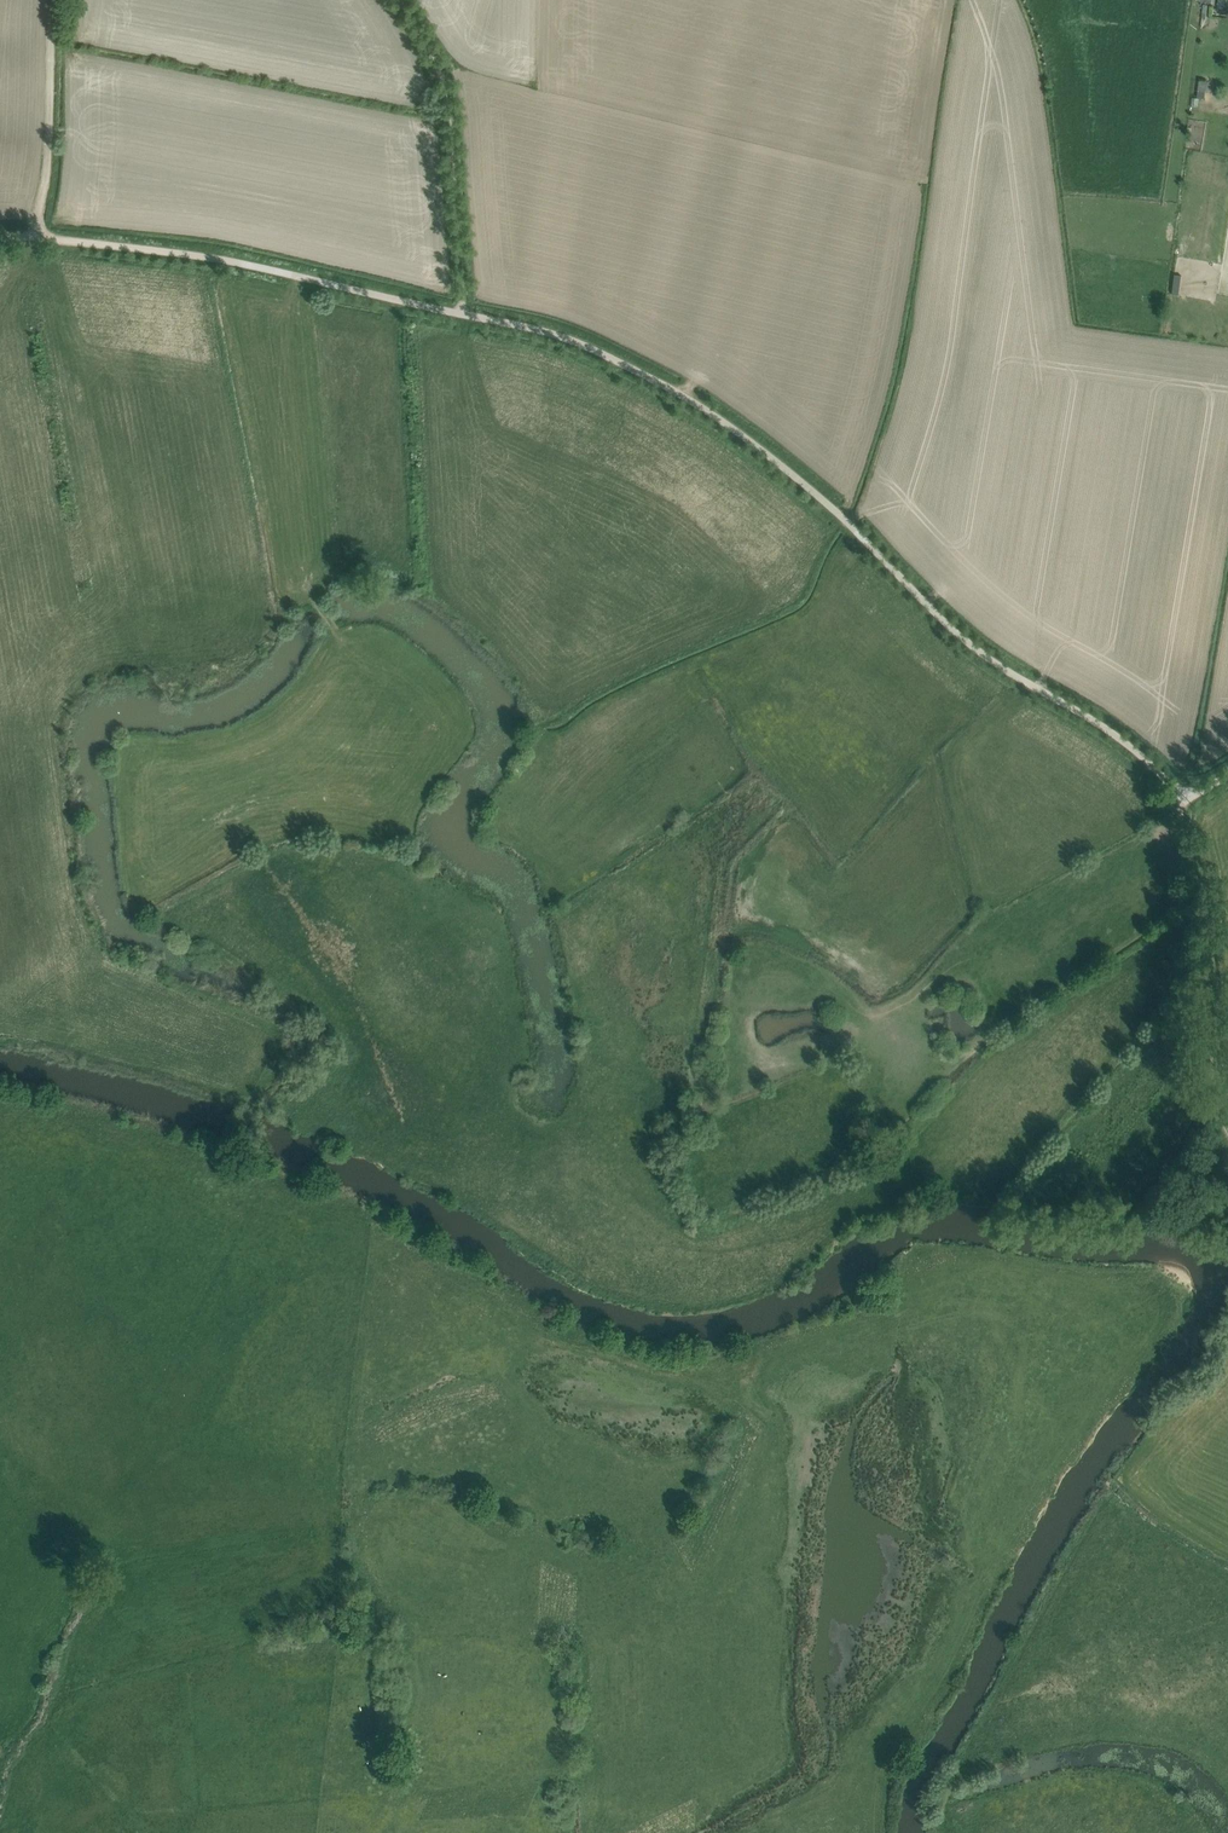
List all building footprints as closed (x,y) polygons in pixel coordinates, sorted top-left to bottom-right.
[(1200,80),(1199,96),(1207,96),(1208,81),(1200,80)]
